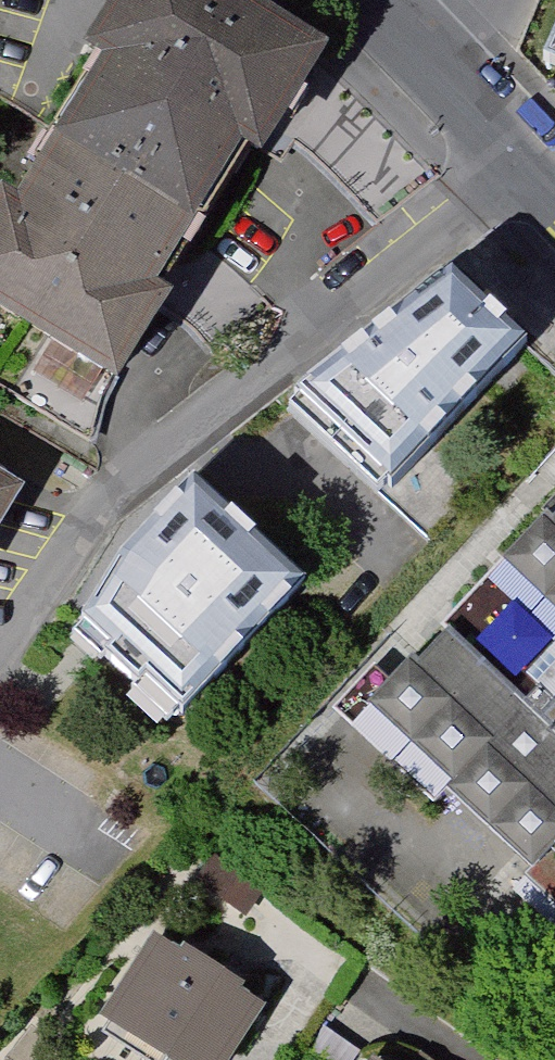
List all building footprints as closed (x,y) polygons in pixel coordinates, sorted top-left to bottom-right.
[(263,0),(110,0),(83,44),(98,53),(13,196),(0,188),(0,314),(122,387),(175,298),(158,287),(244,144),(261,155),(331,40),(263,0)] [(545,58),(554,62),(554,35),(545,58)] [(385,497),(528,345),(458,278),(289,406),(385,497)] [(28,483),(0,466),(0,529),(28,483)] [(309,585),(199,482),(126,557),(87,620),(74,635),(101,661),(111,653),(143,684),(136,692),(171,725),(309,585)] [(369,700),(539,858),(554,841),(554,502),(369,700)] [(213,855),(195,879),(246,916),(264,892),(213,855)] [(97,1016),(166,1059),(227,1059),(263,1005),(238,989),(242,982),(180,942),(176,948),(151,932),(97,1016)]
